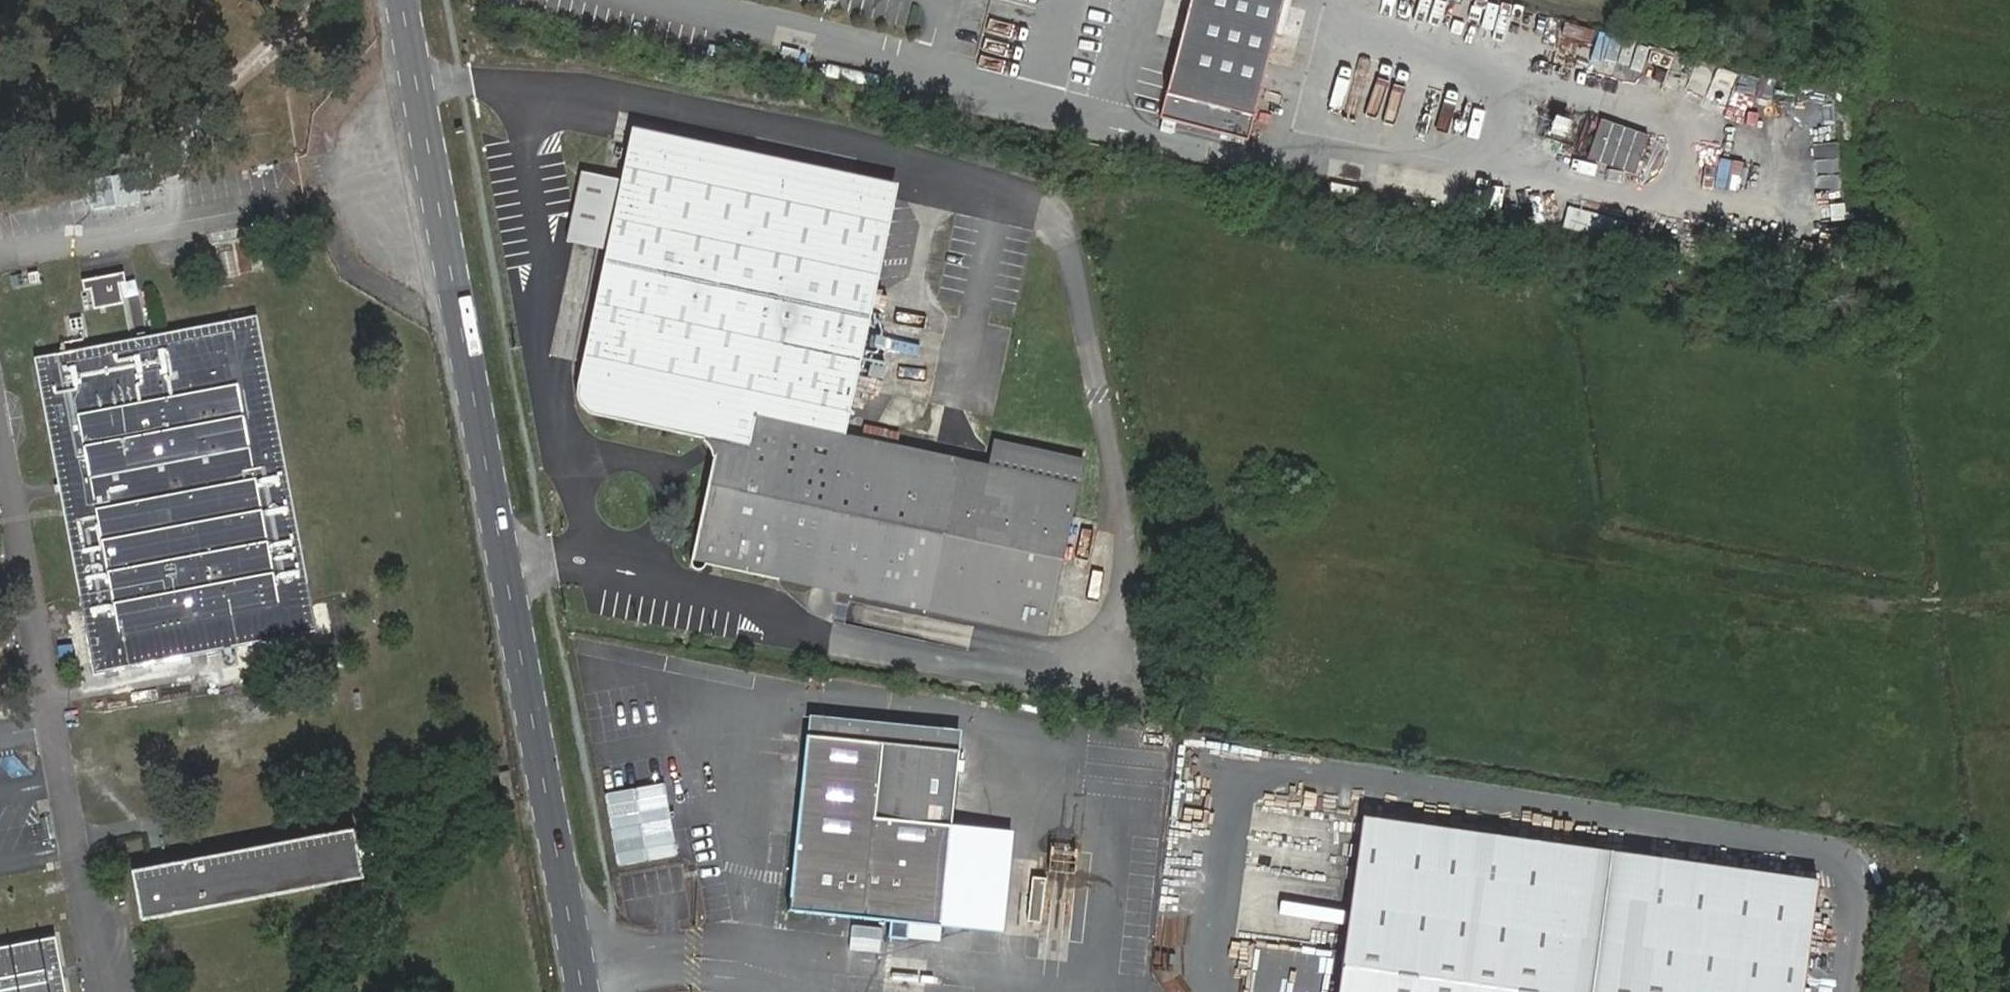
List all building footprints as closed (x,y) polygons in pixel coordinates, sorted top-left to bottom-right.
[(1291,0),(1197,0),(1171,101),(1259,123),(1291,0)] [(1597,118),(1582,157),(1631,175),(1646,137),(1597,118)] [(793,159),(636,124),(632,141),(789,176),(793,159)] [(590,331),(856,381),(896,199),(789,176),(632,141),(624,176),(585,168),(572,225),(612,233),(590,331)] [(609,245),(612,233),(572,225),(570,237),(609,245)] [(256,239),(214,246),(221,281),(262,273),(256,239)] [(123,275),(83,281),(85,291),(91,290),(94,309),(122,304),(119,285),(125,284),(123,275)] [(64,510),(94,674),(94,679),(321,637),(320,633),(261,319),(37,360),(60,488),(64,510)] [(844,435),(856,381),(590,331),(574,405),(575,411),(578,418),(583,422),(591,426),(714,453),(690,567),(705,571),(707,562),(1046,633),(1084,459),(1000,441),(993,467),(900,447),(867,440),(844,435)] [(870,422),(867,440),(900,447),(903,430),(870,422)] [(947,896),(954,826),(961,752),(812,735),(790,923),(814,926),(817,914),(886,919),(887,930),(904,930),(905,921),(944,925),(947,896)] [(1370,815),(1344,991),(1808,991),(1824,881),(1370,815)] [(965,826),(954,826),(947,896),(959,896),(965,826)] [(357,830),(130,874),(141,928),(367,885),(357,830)] [(1048,861),(1039,861),(1037,887),(1046,887),(1048,861)] [(0,947),(0,991),(51,991),(42,939),(0,947)]
